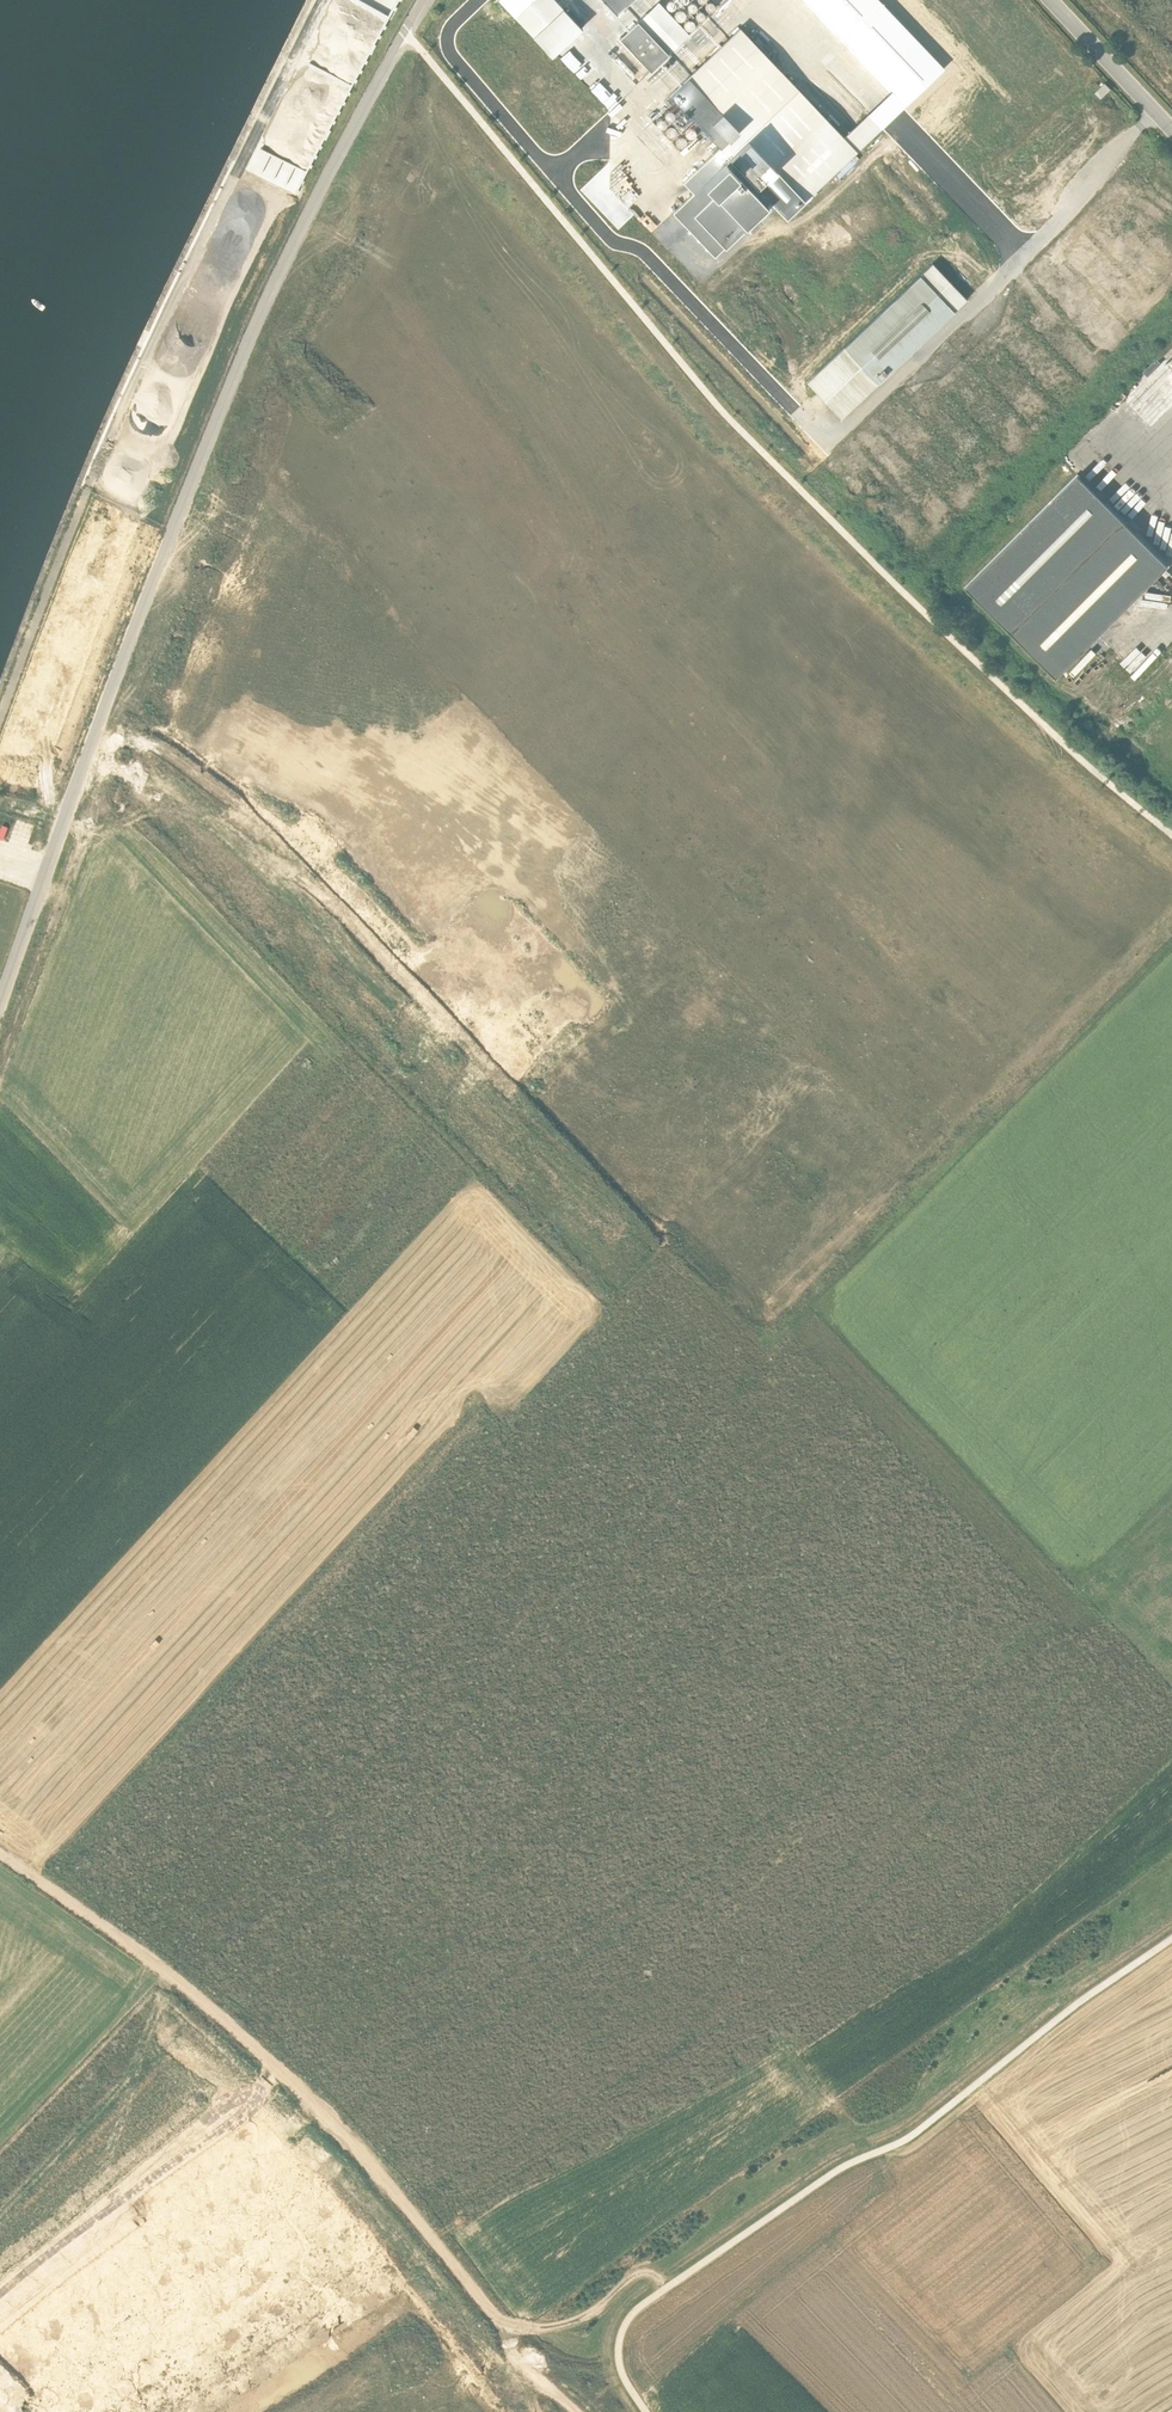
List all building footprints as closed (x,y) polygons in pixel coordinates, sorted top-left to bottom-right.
[(515,18),(552,57),(582,28),(555,0),(534,0),(515,18)] [(617,14),(632,0),(603,0),(617,14)] [(650,70),(688,34),(657,2),(619,38),(650,70)] [(868,113),(843,136),(739,28),(669,94),(719,148),(683,183),(693,193),(673,212),(698,239),(714,256),(715,256),(726,245),(727,245),(729,247),(730,247),(751,227),(754,229),(776,208),(786,218),(786,217),(881,128),(868,113)] [(1105,83),(1095,92),(1101,99),(1111,89),(1105,83)] [(967,299),(932,263),(807,382),(843,418),(967,299)] [(1143,372),(1148,377),(1161,363),(1156,358),(1143,372)] [(1057,676),(1168,565),(1164,561),(1078,476),(966,586),(1056,676),(1057,676)] [(5,838),(9,822),(3,821),(0,831),(0,837),(5,838)]
